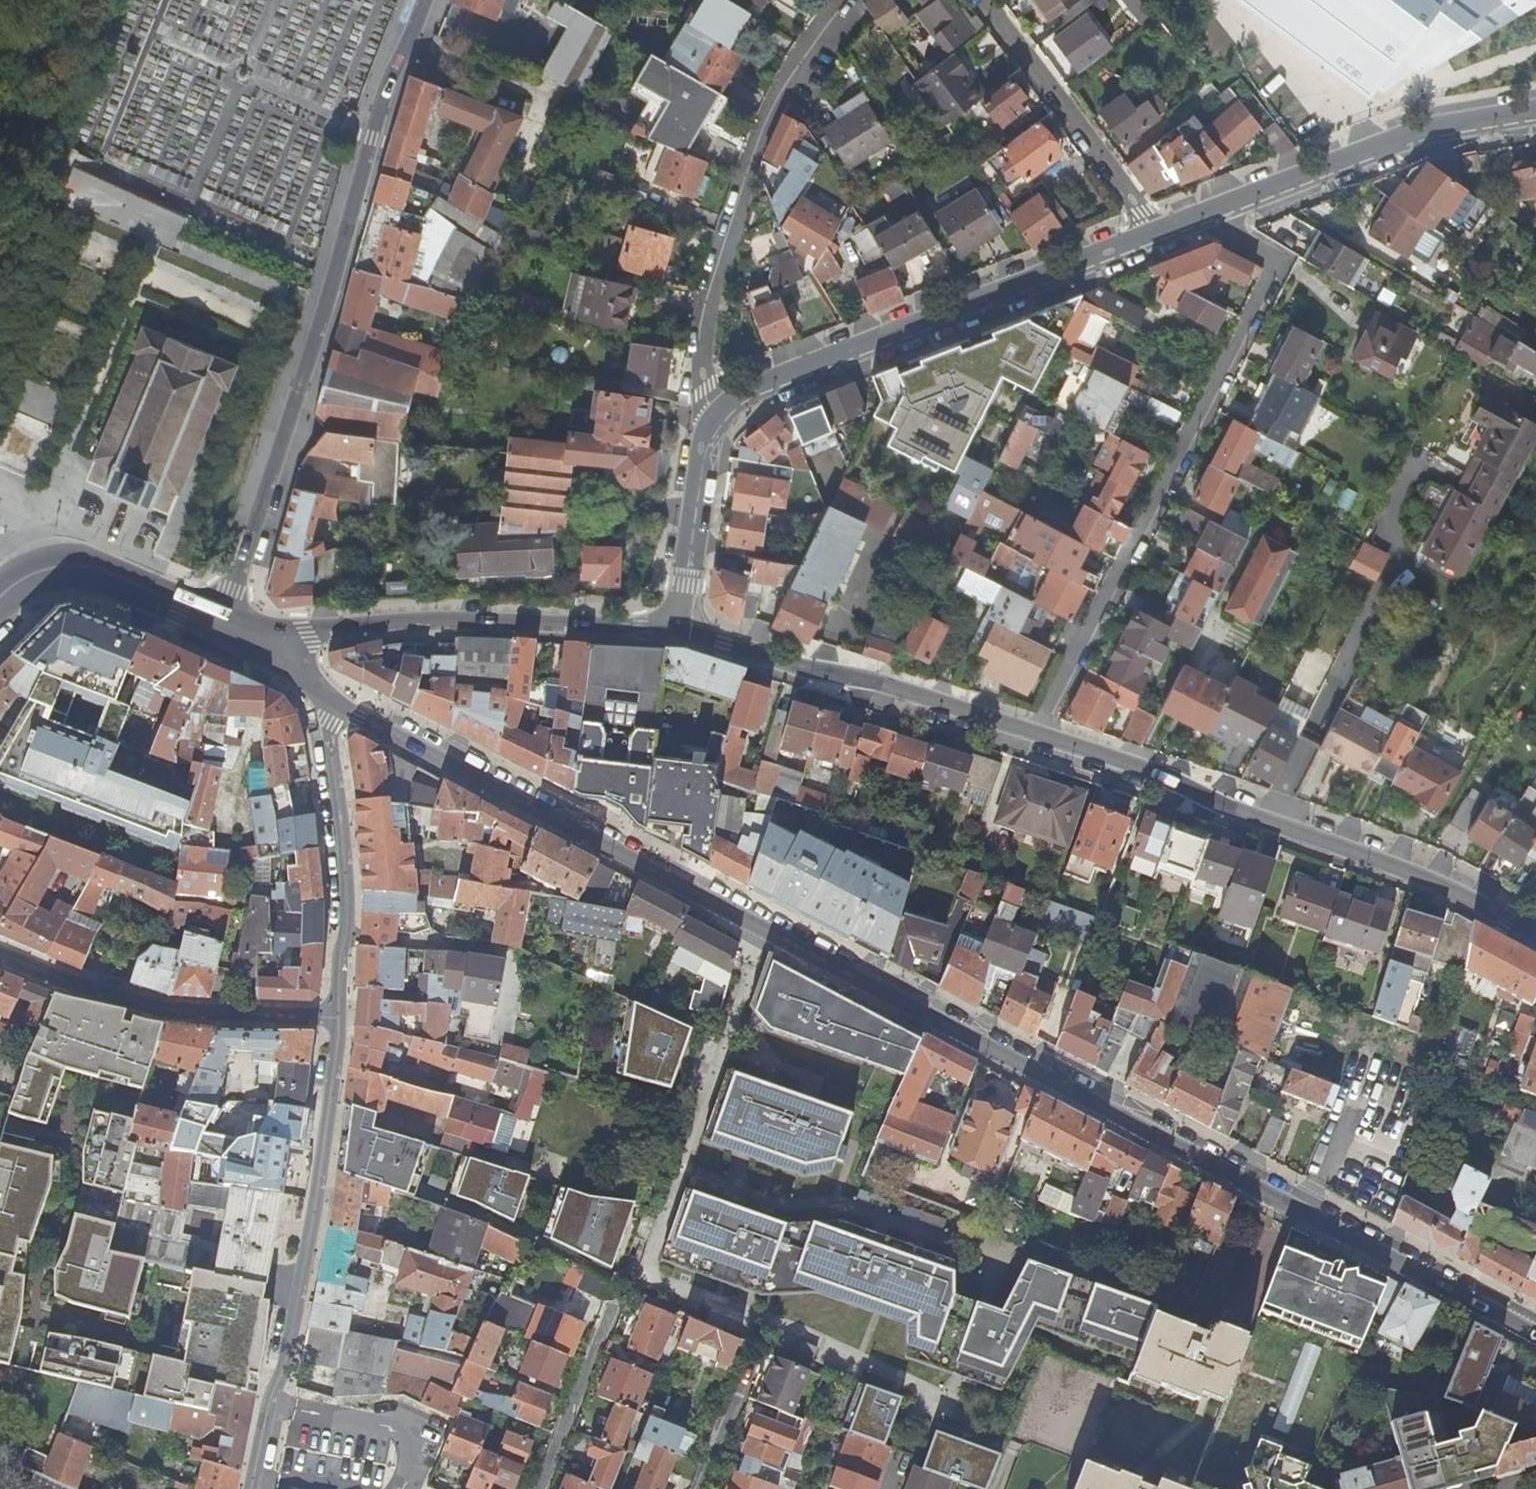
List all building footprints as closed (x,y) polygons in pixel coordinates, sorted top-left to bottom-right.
[(518,0),(451,0),(451,2),(494,19),(498,10),(512,16),(518,0)] [(547,62),(539,77),(582,93),(612,31),(556,0),(546,18),(566,29),(547,62)] [(745,9),(731,0),(698,0),(685,22),(687,23),(707,35),(723,45),(737,22),(745,9)] [(891,0),(862,0),(876,20),(887,36),(906,21),(891,0)] [(975,15),(971,18),(966,22),(958,10),(951,0),(937,0),(919,14),(946,50),(973,31),(976,36),(986,29),(975,15)] [(1077,0),(1030,0),(1046,22),(1077,0)] [(1146,25),(1156,18),(1141,0),(1126,0),(1146,25)] [(966,22),(971,18),(962,7),(958,10),(966,22)] [(741,24),(749,12),(745,9),(737,22),(741,24)] [(1109,47),(1086,17),(1054,40),(1077,70),(1109,47)] [(887,36),(876,20),(850,54),(879,96),(912,73),(888,38),(887,36)] [(907,23),(906,21),(887,36),(888,38),(907,23)] [(685,73),(707,35),(687,23),(665,62),(685,73)] [(720,93),(742,56),(723,45),(707,35),(685,73),(720,93)] [(486,39),(480,54),(539,77),(547,62),(486,39)] [(962,73),(966,71),(953,53),(917,81),(947,124),(980,98),(962,73)] [(708,134),(728,98),(720,93),(685,73),(665,62),(651,54),(631,89),(649,100),(630,133),(659,144),(686,155),(700,130),(708,134)] [(501,157),(521,118),(438,88),(445,67),(421,58),(414,79),(409,77),(380,175),(409,186),(410,186),(417,162),(415,161),(416,156),(423,157),(424,152),(418,150),(430,110),(484,133),(478,149),(450,202),(470,214),(482,221),(491,204),(496,194),(495,193),(511,163),(501,157)] [(983,96),(966,71),(962,73),(980,98),(983,96)] [(1010,80),(1008,77),(991,90),(993,93),(982,102),(995,118),(997,116),(1002,124),(1028,104),(1023,97),(1024,96),(1012,79),(1010,80)] [(1207,89),(1190,102),(1196,110),(1213,98),(1207,89)] [(1258,129),(1228,90),(1176,127),(1185,139),(1208,168),(1258,129)] [(1145,101),(1133,109),(1123,96),(1100,112),(1123,143),(1127,140),(1130,145),(1140,138),(1136,134),(1157,119),(1155,115),(1163,110),(1154,97),(1146,103),(1145,101)] [(1190,102),(1188,99),(1167,114),(1175,125),(1196,110),(1190,102)] [(799,119),(790,104),(786,103),(765,156),(780,163),(793,171),(776,196),(781,199),(773,210),(778,225),(817,166),(810,160),(788,144),(790,141),(799,119)] [(868,103),(855,111),(877,147),(891,138),(868,103)] [(796,106),(790,104),(799,119),(800,117),(796,106)] [(417,162),(410,186),(423,191),(427,179),(442,184),(438,197),(450,202),(478,149),(484,133),(430,110),(418,150),(424,152),(423,157),(416,156),(415,161),(417,162)] [(847,166),(877,147),(855,111),(824,132),(847,166)] [(799,119),(790,141),(799,145),(807,131),(799,119)] [(1026,181),(1051,162),(1040,148),(1050,141),(1036,122),(977,167),(985,179),(994,172),(1006,187),(1022,175),(1026,181)] [(1182,184),(1211,171),(1208,168),(1185,139),(1172,148),(1180,159),(1172,165),(1169,161),(1165,164),(1168,168),(1165,169),(1161,164),(1159,166),(1163,171),(1160,173),(1151,161),(1161,153),(1154,144),(1125,166),(1146,194),(1180,180),(1182,184)] [(1050,141),(1040,148),(1051,162),(1060,155),(1050,141)] [(691,198),(705,162),(686,155),(659,144),(644,180),(691,198)] [(810,160),(817,166),(823,157),(818,149),(810,160)] [(1464,227),(1482,200),(1461,186),(1456,157),(1426,162),(1409,169),(1399,183),(1409,189),(1404,196),(1420,207),(1424,200),(1464,227)] [(1531,171),(1530,166),(1524,162),(1516,164),(1512,169),(1514,175),(1531,171)] [(1531,171),(1514,175),(1512,175),(1516,200),(1535,196),(1535,171),(1531,171)] [(771,172),(762,175),(769,197),(778,185),(775,175),(772,176),(771,172)] [(401,212),(409,186),(380,175),(372,203),(388,208),(369,274),(404,284),(424,219),(401,212)] [(427,179),(423,191),(434,195),(438,197),(442,184),(427,179)] [(1368,185),(1378,191),(1392,201),(1398,192),(1395,190),(1396,187),(1384,179),(1368,185)] [(1409,189),(1399,183),(1396,187),(1395,190),(1398,192),(1404,196),(1409,189)] [(401,212),(424,219),(428,210),(434,195),(423,191),(410,186),(409,186),(401,212)] [(974,239),(998,226),(1000,225),(978,189),(935,214),(959,253),(976,243),(974,239)] [(1005,208),(1033,249),(1062,230),(1057,220),(1064,215),(1054,201),(1045,206),(1038,196),(1035,198),(1030,189),(1005,208)] [(481,240),(489,225),(482,221),(470,214),(450,202),(438,197),(434,195),(428,210),(454,225),(481,240)] [(1385,198),(1377,211),(1382,214),(1377,223),(1368,237),(1406,259),(1408,255),(1423,230),(1425,226),(1385,198)] [(819,255),(837,224),(799,200),(783,224),(797,232),(793,239),(799,243),(795,249),(806,255),(810,249),(819,255)] [(1056,200),(1054,201),(1064,215),(1066,214),(1056,200)] [(482,221),(489,225),(481,240),(479,243),(495,251),(511,217),(491,204),(482,221)] [(865,205),(856,210),(864,224),(869,221),(872,215),(865,205)] [(424,219),(404,284),(425,288),(452,230),(454,225),(428,210),(424,219)] [(1382,214),(1377,211),(1371,220),(1377,223),(1382,214)] [(886,216),(866,227),(891,266),(892,267),(936,242),(918,213),(892,227),(886,216)] [(1000,229),(998,226),(974,239),(976,243),(1000,229)] [(618,268),(659,281),(672,240),(631,227),(626,242),(618,268)] [(525,229),(522,240),(550,248),(554,237),(525,229)] [(1316,229),(1299,258),(1307,263),(1324,234),(1316,229)] [(452,230),(425,288),(436,290),(472,300),(474,296),(473,296),(495,251),(479,243),(452,230)] [(618,268),(626,242),(585,230),(577,256),(618,268)] [(779,253),(790,248),(781,230),(771,234),(779,253)] [(1440,241),(1423,230),(1408,255),(1426,265),(1440,241)] [(1345,285),(1362,256),(1324,234),(1307,263),(1345,285)] [(842,247),(830,240),(812,272),(819,285),(841,270),(835,260),(842,247)] [(1253,265),(1213,244),(1149,269),(1161,276),(1197,295),(1194,289),(1206,283),(1212,271),(1221,276),(1219,280),(1225,283),(1227,278),(1244,286),(1249,276),(1253,265)] [(790,248),(779,253),(766,258),(769,267),(792,258),(790,248)] [(1362,256),(1345,285),(1350,288),(1367,259),(1362,256)] [(766,281),(745,290),(766,338),(794,328),(776,288),(800,278),(792,258),(769,267),(768,267),(766,281)] [(1263,270),(1253,265),(1249,276),(1258,280),(1263,270)] [(856,281),(868,312),(904,298),(892,267),(891,266),(856,281)] [(407,305),(463,319),(472,300),(436,290),(425,288),(404,284),(369,274),(357,270),(330,350),(356,357),(360,348),(419,369),(436,375),(445,355),(415,342),(368,326),(380,292),(407,305)] [(578,274),(567,318),(577,321),(588,276),(578,274)] [(633,288),(588,276),(577,321),(622,332),(633,288)] [(1216,330),(1226,310),(1197,295),(1161,276),(1156,287),(1164,291),(1160,299),(1178,309),(1177,310),(1216,330)] [(1144,314),(1096,289),(1081,295),(1079,299),(1112,316),(1138,329),(1144,314)] [(1202,292),(1197,295),(1226,310),(1230,302),(1208,291),(1202,292)] [(1079,299),(1081,295),(989,331),(991,337),(959,350),(956,343),(915,359),(918,365),(893,375),(890,369),(870,376),(880,399),(873,414),(896,426),(887,444),(912,456),(915,451),(939,463),(954,471),(962,455),(1004,372),(1034,387),(1054,348),(1079,299)] [(1109,323),(1112,316),(1079,299),(1054,348),(1151,397),(1156,389),(1135,378),(1140,368),(1097,346),(1091,356),(1074,347),(1091,313),(1109,323)] [(1407,313),(1394,305),(1390,311),(1404,319),(1407,313)] [(1097,346),(1109,323),(1091,313),(1074,347),(1091,356),(1097,346)] [(1414,360),(1406,355),(1416,337),(1377,316),(1377,314),(1376,313),(1352,357),(1401,383),(1414,360)] [(1458,343),(1454,349),(1460,352),(1460,351),(1483,364),(1488,355),(1504,364),(1509,358),(1516,362),(1535,373),(1535,350),(1477,316),(1460,344),(1458,343)] [(1283,345),(1270,370),(1274,372),(1297,384),(1320,340),(1293,325),(1283,345)] [(239,367),(146,329),(136,354),(141,356),(98,460),(116,468),(115,470),(117,471),(111,487),(108,486),(106,491),(111,493),(112,492),(121,495),(120,497),(125,499),(126,497),(130,499),(135,501),(134,503),(139,505),(139,503),(148,507),(148,508),(153,511),(155,506),(154,505),(160,490),(162,491),(163,488),(181,495),(192,469),(224,390),(229,392),(239,367)] [(1441,333),(1438,339),(1454,349),(1458,343),(1441,333)] [(1437,341),(1460,353),(1460,352),(1454,349),(1438,339),(1437,341)] [(671,348),(633,342),(626,384),(665,390),(671,348)] [(1270,370),(1283,345),(1279,343),(1266,368),(1270,370)] [(413,390),(419,369),(360,348),(356,357),(330,350),(313,414),(327,429),(388,437),(388,436),(393,437),(398,437),(401,438),(413,390)] [(1030,394),(1070,414),(1103,430),(1110,434),(1127,402),(1145,412),(1153,398),(1151,397),(1054,348),(1034,387),(1030,394)] [(1512,368),(1516,362),(1509,358),(1504,364),(1512,368)] [(442,377),(436,375),(419,369),(413,390),(438,395),(442,377)] [(1297,384),(1274,372),(1267,385),(1261,397),(1255,410),(1256,411),(1248,426),(1294,449),(1301,434),(1321,396),(1307,389),(1297,384)] [(46,418),(57,390),(25,378),(13,406),(46,418)] [(1307,389),(1321,396),(1325,388),(1311,381),(1307,389)] [(864,411),(852,383),(817,397),(825,415),(833,435),(847,468),(854,453),(837,424),(864,411)] [(1263,383),(1257,395),(1261,397),(1267,385),(1263,383)] [(595,393),(588,435),(596,436),(601,394),(595,393)] [(567,432),(567,433),(650,445),(648,443),(650,427),(647,426),(650,400),(601,394),(596,436),(588,435),(567,432)] [(997,460),(1015,469),(1027,445),(1031,448),(1039,431),(1058,440),(1070,414),(1030,394),(1016,421),(997,460)] [(1303,434),(1322,397),(1321,396),(1301,434),(1303,434)] [(1478,479),(1506,493),(1535,436),(1535,424),(1485,396),(1475,415),(1497,428),(1481,459),(1487,462),(1478,479)] [(811,421),(825,415),(817,397),(786,410),(801,446),(818,439),(811,421)] [(1174,426),(1181,412),(1153,398),(1145,412),(1174,426)] [(811,421),(818,439),(819,441),(833,435),(825,415),(811,421)] [(1475,455),(1481,459),(1497,428),(1475,415),(1473,419),(1489,428),(1475,455)] [(795,440),(776,416),(743,442),(749,448),(740,446),(738,460),(760,463),(760,452),(767,462),(795,440)] [(1285,464),(1294,449),(1248,426),(1234,418),(1211,463),(1244,480),(1270,494),(1278,479),(1248,464),(1256,449),(1285,464)] [(391,451),(393,437),(388,436),(388,437),(327,429),(307,452),(373,460),(373,450),(391,451)] [(1093,483),(1082,503),(1112,518),(1146,452),(1110,434),(1103,430),(1099,440),(1109,445),(1099,467),(1112,474),(1110,478),(1084,466),(1079,475),(1093,483)] [(656,450),(650,445),(567,433),(565,445),(508,437),(506,450),(501,498),(498,524),(497,539),(549,535),(556,534),(562,531),(570,460),(605,465),(615,466),(614,473),(615,474),(623,482),(640,484),(652,478),(656,450)] [(372,465),(371,480),(393,483),(393,489),(400,490),(398,437),(393,437),(391,451),(373,450),(373,460),(372,465)] [(787,452),(791,468),(811,471),(801,446),(787,452)] [(915,451),(912,456),(936,469),(939,463),(915,451)] [(960,474),(968,458),(962,455),(954,471),(960,474)] [(980,492),(991,470),(968,458),(960,474),(944,506),(967,517),(980,492)] [(372,465),(359,463),(357,478),(297,470),(292,488),(321,496),(321,497),(337,501),(370,507),(391,505),(392,497),(400,497),(400,490),(393,489),(393,483),(371,480),(372,465)] [(1241,488),(1244,480),(1211,463),(1194,496),(1221,510),(1234,485),(1241,488)] [(604,473),(615,474),(614,473),(615,466),(605,465),(604,473)] [(1042,472),(1037,481),(1049,487),(1053,478),(1042,472)] [(738,475),(733,509),(767,515),(769,503),(783,506),(787,483),(738,475)] [(895,506),(842,478),(827,511),(820,524),(808,550),(800,566),(789,589),(772,624),(808,642),(864,525),(882,534),(895,506)] [(1463,573),(1506,493),(1478,479),(1469,496),(1457,490),(1448,508),(1452,511),(1429,555),(1463,573)] [(335,509),(337,501),(321,497),(321,496),(292,488),(274,555),(287,560),(304,557),(316,516),(338,521),(335,509)] [(946,558),(982,576),(988,564),(969,554),(984,524),(1020,542),(1033,518),(980,492),(967,517),(946,558)] [(403,498),(400,497),(392,497),(391,505),(403,505),(403,498)] [(491,499),(489,525),(498,524),(501,498),(491,499)] [(1125,541),(1131,528),(1112,518),(1082,503),(1077,516),(1045,499),(1034,519),(1087,545),(1097,550),(1106,531),(1125,541)] [(1204,528),(1209,518),(1188,507),(1183,517),(1204,528)] [(1423,552),(1429,555),(1452,511),(1448,508),(1446,507),(1423,552)] [(1229,508),(1221,524),(1248,538),(1248,537),(1256,521),(1229,508)] [(766,520),(767,515),(733,509),(727,543),(761,549),(766,520)] [(826,509),(807,515),(810,522),(813,523),(820,524),(827,511),(826,509)] [(939,557),(950,535),(905,512),(894,535),(939,557)] [(1015,551),(1087,587),(1092,590),(1097,581),(1074,569),(1087,545),(1034,519),(1033,518),(1020,542),(1015,551)] [(1210,518),(1197,545),(1234,564),(1236,561),(1248,538),(1221,524),(1210,518)] [(810,535),(813,523),(810,522),(799,520),(797,532),(810,535)] [(489,525),(457,528),(458,544),(497,541),(497,539),(498,524),(489,525)] [(554,574),(549,535),(497,539),(497,541),(458,544),(459,572),(506,569),(507,573),(523,572),(534,578),(546,577),(554,574)] [(1297,554),(1262,535),(1225,608),(1259,626),(1297,554)] [(593,548),(594,542),(583,542),(582,577),(597,578),(597,585),(618,586),(619,549),(593,548)] [(1070,620),(1087,587),(1015,551),(999,543),(988,564),(982,576),(1000,585),(1040,606),(1048,609),(1070,620)] [(778,545),(776,562),(800,566),(808,550),(778,545)] [(1234,564),(1197,545),(1182,572),(1220,591),(1234,564)] [(308,557),(304,557),(287,560),(274,555),(264,593),(277,609),(312,604),(308,557)] [(789,589),(800,566),(776,562),(753,558),(750,573),(743,570),(742,577),(735,575),(738,564),(715,558),(710,597),(718,610),(741,618),(742,617),(755,619),(761,583),(789,589)] [(954,588),(989,605),(1000,585),(982,576),(946,558),(943,565),(960,574),(954,588)] [(460,577),(507,573),(506,569),(459,572),(460,577)] [(1180,571),(1163,607),(1175,613),(1202,627),(1214,602),(1220,591),(1182,572),(1180,571)] [(921,592),(927,596),(931,589),(935,581),(928,578),(921,592)] [(1128,589),(1144,597),(1146,592),(1130,584),(1128,589)] [(1034,619),(1040,606),(1000,585),(989,605),(984,616),(996,622),(1029,638),(1032,640),(1041,623),(1034,619)] [(943,596),(931,589),(927,596),(910,629),(900,648),(927,661),(952,612),(939,606),(943,596)] [(1034,619),(1041,623),(1048,609),(1040,606),(1034,619)] [(128,675),(145,638),(71,609),(59,610),(10,659),(41,676),(5,737),(0,747),(0,774),(181,848),(184,826),(190,805),(175,799),(109,774),(121,744),(117,743),(120,734),(129,710),(115,706),(128,675)] [(1121,640),(1119,642),(1146,655),(1158,661),(1166,647),(1156,642),(1165,625),(1161,624),(1152,619),(1135,611),(1128,625),(1121,640)] [(1187,645),(1191,647),(1202,627),(1175,613),(1168,627),(1170,628),(1167,634),(1172,637),(1177,639),(1175,644),(1185,650),(1187,645)] [(1154,615),(1152,619),(1161,624),(1163,619),(1154,615)] [(984,646),(996,622),(984,616),(972,640),(984,646)] [(996,622),(984,646),(996,652),(986,671),(1007,682),(1029,638),(996,622)] [(1116,637),(1121,640),(1128,625),(1123,623),(1116,637)] [(867,637),(860,656),(891,666),(900,649),(867,637)] [(162,702),(164,697),(166,692),(177,696),(174,702),(152,755),(176,765),(176,744),(199,690),(195,688),(205,663),(145,638),(128,675),(162,690),(158,700),(162,702)] [(1026,691),(1048,648),(1032,640),(1029,638),(1007,682),(1026,691)] [(433,661),(415,659),(401,658),(401,661),(397,676),(395,675),(388,698),(409,709),(421,678),(452,682),(457,639),(435,640),(433,661)] [(452,682),(448,729),(499,756),(502,729),(506,699),(513,642),(457,639),(452,682)] [(528,683),(533,643),(513,642),(506,699),(524,704),(526,704),(528,683)] [(1138,673),(1146,655),(1119,642),(1112,657),(1115,659),(1106,677),(1139,693),(1147,677),(1138,673)] [(380,643),(329,654),(330,668),(388,698),(395,675),(397,676),(401,661),(401,658),(415,659),(414,644),(382,647),(382,644),(380,643)] [(545,685),(528,683),(526,704),(532,705),(539,707),(556,712),(581,718),(589,646),(565,644),(561,678),(560,688),(549,686),(549,685),(545,685)] [(581,718),(579,731),(577,746),(571,794),(579,798),(602,801),(618,810),(632,826),(642,831),(643,822),(651,760),(653,752),(658,717),(662,685),(667,650),(626,648),(589,646),(581,718)] [(682,684),(738,702),(743,685),(747,671),(682,650),(675,650),(667,650),(662,685),(680,690),(682,684)] [(6,725),(0,735),(5,737),(41,676),(10,659),(0,669),(0,719),(6,725)] [(264,717),(263,689),(228,674),(205,663),(195,688),(199,690),(176,744),(176,765),(193,765),(189,783),(196,786),(190,805),(184,825),(184,826),(181,848),(176,886),(173,902),(200,903),(222,906),(225,885),(230,852),(211,851),(212,835),(195,833),(195,829),(208,832),(220,771),(219,770),(220,768),(231,771),(240,746),(241,741),(235,740),(238,728),(245,729),(247,716),(264,717)] [(1182,665),(1160,707),(1205,731),(1206,730),(1227,688),(1182,665)] [(1131,709),(1140,694),(1139,693),(1106,677),(1089,669),(1066,714),(1101,731),(1107,719),(1109,713),(1115,701),(1119,704),(1127,707),(1131,709)] [(1238,737),(1256,746),(1267,726),(1277,706),(1252,694),(1256,687),(1234,675),(1227,688),(1206,730),(1227,741),(1232,734),(1238,737)] [(561,678),(546,676),(545,685),(549,685),(549,686),(560,688),(561,678)] [(448,729),(452,682),(421,678),(409,709),(448,729)] [(771,693),(743,685),(738,702),(727,738),(721,760),(715,781),(750,793),(758,767),(753,766),(751,773),(736,768),(745,740),(740,738),(742,732),(739,731),(740,728),(752,732),(751,736),(757,738),(758,734),(759,734),(771,693)] [(264,717),(265,757),(265,765),(268,788),(277,786),(288,784),(285,763),(305,760),(303,745),(294,714),(282,698),(263,689),(264,717)] [(166,692),(164,697),(174,702),(177,696),(166,692)] [(155,717),(162,702),(158,700),(156,699),(149,714),(155,717)] [(522,726),(524,704),(506,699),(502,729),(521,734),(522,726)] [(1309,714),(1280,699),(1277,706),(1267,726),(1256,746),(1247,765),(1269,777),(1267,781),(1273,784),(1309,714)] [(524,704),(522,726),(530,728),(532,705),(526,704),(524,704)] [(530,728),(537,730),(537,728),(539,707),(532,705),(530,728)] [(792,705),(789,713),(801,717),(804,708),(792,705)] [(1156,716),(1150,713),(1138,706),(1121,740),(1140,746),(1156,716)] [(537,728),(540,729),(542,721),(553,724),(556,712),(539,707),(537,728)] [(789,713),(776,709),(758,767),(750,793),(776,801),(795,807),(800,790),(804,775),(793,771),(775,766),(780,749),(798,754),(809,758),(821,713),(804,708),(801,717),(789,713)] [(1333,755),(1369,773),(1373,764),(1379,753),(1396,722),(1370,709),(1363,722),(1340,709),(1320,748),(1333,755)] [(566,728),(579,731),(581,718),(556,712),(553,724),(552,733),(548,746),(550,750),(543,779),(571,794),(577,746),(571,745),(571,753),(563,751),(566,728)] [(838,718),(821,713),(809,758),(807,765),(812,766),(814,759),(851,769),(855,757),(856,753),(862,733),(836,726),(838,718)] [(542,721),(540,729),(552,733),(553,724),(542,721)] [(1419,734),(1396,722),(1379,753),(1402,765),(1411,747),(1419,734)] [(537,730),(530,728),(522,726),(521,734),(536,739),(537,730)] [(888,763),(897,736),(892,735),(893,729),(887,727),(885,733),(863,726),(862,733),(856,753),(866,756),(888,763)] [(540,729),(537,728),(537,730),(536,739),(537,739),(524,769),(543,779),(550,750),(548,746),(552,733),(540,729)] [(571,745),(577,746),(579,731),(566,728),(563,751),(571,753),(571,745)] [(536,739),(521,734),(502,729),(499,756),(524,769),(537,739),(536,739)] [(121,744),(136,751),(141,753),(145,744),(120,734),(117,743),(121,745),(121,744)] [(714,734),(705,758),(721,760),(727,738),(714,734)] [(1238,737),(1232,734),(1227,741),(1234,744),(1238,737)] [(347,742),(356,802),(386,802),(387,804),(405,806),(417,767),(355,735),(347,742)] [(919,784),(931,747),(916,742),(918,737),(913,736),(911,741),(897,736),(888,763),(885,773),(919,784)] [(972,760),(931,747),(919,784),(918,786),(932,791),(934,784),(960,793),(963,783),(970,786),(968,790),(990,797),(1002,766),(973,756),(972,760)] [(1460,773),(1411,747),(1402,765),(1396,776),(1393,781),(1410,790),(1405,800),(1435,817),(1460,773)] [(793,771),(798,754),(780,749),(775,766),(793,771)] [(1402,765),(1379,753),(1373,764),(1396,776),(1402,765)] [(809,758),(798,754),(793,771),(804,775),(807,765),(809,758)] [(1331,759),(1366,778),(1369,773),(1333,755),(1331,759)] [(865,760),(855,757),(851,769),(848,779),(855,781),(862,784),(867,765),(865,760)] [(702,766),(651,760),(643,822),(686,828),(685,836),(680,836),(679,850),(707,865),(713,836),(721,798),(720,796),(715,781),(721,760),(705,758),(702,766)] [(257,848),(244,850),(246,860),(255,859),(258,858),(270,857),(278,855),(273,823),(270,804),(270,799),(269,797),(268,788),(265,765),(248,767),(250,806),(257,848)] [(477,813),(478,800),(417,767),(405,806),(415,807),(441,810),(465,812),(477,813)] [(1067,843),(1082,796),(1017,773),(1001,821),(1067,843)] [(1517,865),(1525,852),(1535,835),(1535,777),(1521,799),(1511,815),(1491,849),(1517,865)] [(852,795),(855,781),(848,779),(844,792),(852,795)] [(745,802),(737,849),(739,849),(743,835),(749,837),(752,831),(765,834),(768,826),(776,801),(750,793),(715,781),(720,796),(745,802)] [(180,784),(175,799),(190,805),(196,786),(180,784)] [(1496,785),(1487,800),(1511,815),(1521,799),(1496,785)] [(279,802),(277,786),(268,788),(269,797),(270,799),(270,804),(279,802)] [(811,812),(815,795),(800,790),(795,807),(811,812)] [(1466,799),(1464,798),(1449,824),(1462,832),(1477,805),(1476,804),(1480,797),(1470,792),(1466,799)] [(815,795),(811,812),(836,820),(837,816),(841,803),(815,795)] [(713,836),(737,849),(745,802),(720,796),(721,798),(713,836)] [(484,833),(492,836),(499,811),(478,800),(477,813),(465,812),(462,843),(469,844),(481,847),(484,833)] [(1467,834),(1491,849),(1511,815),(1487,800),(1467,834)] [(416,897),(414,874),(409,821),(416,820),(415,807),(405,806),(387,804),(386,802),(356,802),(364,894),(416,897)] [(1122,815),(1091,804),(1064,874),(1090,883),(1097,863),(1109,867),(1126,824),(1119,821),(1122,815)] [(439,842),(462,843),(465,812),(441,810),(439,842)] [(504,837),(530,851),(536,830),(499,811),(492,836),(488,849),(500,852),(504,837)] [(1158,822),(1160,815),(1149,812),(1133,856),(1160,865),(1173,827),(1158,822)] [(5,848),(2,855),(11,859),(0,878),(0,925),(52,838),(43,835),(3,820),(3,818),(0,815),(0,846),(5,848)] [(314,815),(273,823),(278,855),(296,853),(317,850),(317,842),(314,815)] [(900,914),(908,883),(845,854),(843,858),(799,835),(796,841),(768,826),(765,834),(746,886),(753,889),(755,886),(772,895),(770,898),(848,939),(851,932),(861,937),(860,939),(860,941),(861,942),(862,944),(873,950),(874,948),(888,956),(900,914)] [(870,827),(867,837),(876,840),(879,831),(870,827)] [(1208,839),(1173,827),(1160,865),(1158,872),(1192,884),(1194,879),(1206,844),(1208,839)] [(562,889),(560,893),(568,897),(577,901),(598,904),(614,871),(536,830),(530,851),(528,858),(521,873),(555,890),(557,886),(562,889)] [(737,849),(713,836),(707,865),(746,886),(765,834),(752,831),(749,837),(743,835),(739,849),(737,849)] [(892,835),(879,831),(876,840),(889,844),(892,835)] [(484,833),(481,847),(488,849),(492,836),(484,833)] [(1525,852),(1534,857),(1535,854),(1535,835),(1525,852)] [(504,837),(500,852),(506,853),(528,858),(530,851),(504,837)] [(102,858),(52,838),(0,925),(0,936),(44,955),(72,909),(59,902),(51,917),(34,908),(55,871),(87,884),(102,858)] [(510,876),(511,871),(507,870),(508,860),(506,859),(506,853),(500,852),(488,849),(481,847),(469,844),(467,851),(474,852),(469,883),(502,889),(503,879),(509,880),(510,876)] [(1240,855),(1206,844),(1194,879),(1213,885),(1225,889),(1224,892),(1227,893),(1240,855)] [(289,868),(290,883),(300,883),(303,904),(322,903),(317,850),(296,853),(298,868),(289,868)] [(507,870),(511,871),(521,873),(528,858),(506,853),(506,859),(508,860),(507,870)] [(1275,866),(1240,855),(1227,893),(1226,896),(1225,900),(1216,928),(1251,939),(1275,866)] [(255,859),(250,896),(252,897),(269,899),(268,892),(268,888),(268,882),(268,872),(269,872),(270,857),(258,858),(255,859)] [(79,928),(83,919),(101,886),(112,890),(122,865),(102,858),(87,884),(72,909),(44,955),(81,969),(94,937),(79,928)] [(173,902),(176,886),(122,865),(112,890),(118,893),(142,902),(163,912),(166,914),(173,902)] [(957,897),(973,905),(974,902),(984,879),(967,873),(957,897)] [(421,875),(414,874),(416,897),(425,898),(430,898),(427,877),(421,875)] [(525,881),(518,877),(510,876),(509,880),(503,879),(502,889),(522,892),(525,881)] [(434,877),(427,877),(430,898),(455,900),(456,880),(455,878),(434,877)] [(965,952),(954,948),(938,986),(978,1007),(988,960),(975,955),(1008,887),(984,879),(974,902),(983,906),(969,942),(965,952)] [(1299,921),(1327,930),(1338,895),(1294,879),(1282,915),(1283,916),(1299,921)] [(518,948),(522,931),(528,893),(522,892),(502,889),(469,883),(456,880),(455,900),(455,901),(499,908),(506,909),(502,926),(497,924),(493,942),(518,948)] [(284,899),(285,913),(302,913),(300,944),(322,943),(322,903),(303,904),(300,883),(290,883),(275,884),(274,888),(268,888),(268,892),(269,899),(269,900),(284,899)] [(689,911),(638,884),(628,910),(627,918),(645,919),(676,935),(672,943),(707,961),(702,979),(705,980),(702,993),(696,991),(690,1011),(720,1019),(740,947),(685,919),(689,911)] [(238,905),(242,888),(225,885),(222,906),(230,908),(238,905)] [(1225,889),(1213,885),(1210,895),(1225,900),(1226,896),(1227,893),(1224,892),(1225,889)] [(1007,923),(1020,892),(1008,887),(975,955),(988,960),(978,1007),(984,1010),(1017,1028),(1036,978),(1021,972),(1035,938),(1012,929),(1006,927),(1007,923)] [(1352,899),(1338,895),(1327,930),(1325,937),(1379,955),(1394,906),(1354,893),(1352,899)] [(362,911),(425,915),(425,898),(416,897),(364,894),(363,894),(362,911)] [(233,974),(258,975),(258,954),(271,953),(271,947),(269,913),(269,901),(269,900),(269,899),(252,897),(250,896),(233,974)] [(557,897),(553,896),(548,921),(565,924),(565,928),(596,933),(590,969),(617,974),(627,918),(628,910),(598,904),(577,901),(557,897)] [(284,899),(269,900),(269,901),(269,913),(285,913),(284,899)] [(1142,912),(1107,900),(1099,920),(1135,933),(1142,912)] [(506,909),(499,908),(497,924),(502,926),(506,909)] [(168,995),(170,995),(183,958),(216,968),(227,922),(191,910),(186,933),(184,932),(178,950),(162,950),(153,947),(139,959),(131,983),(168,995)] [(1456,915),(1448,910),(1443,925),(1432,959),(1432,960),(1440,962),(1456,915)] [(362,911),(361,946),(395,949),(396,933),(416,934),(429,926),(425,915),(362,911)] [(186,920),(166,914),(163,912),(153,923),(177,929),(186,920)] [(1395,947),(1432,959),(1443,925),(1405,912),(1395,947)] [(271,947),(300,945),(300,944),(302,913),(285,913),(269,913),(271,947)] [(945,930),(900,914),(888,956),(887,960),(908,970),(910,962),(911,957),(918,959),(935,964),(945,930)] [(1440,962),(1465,971),(1473,924),(1456,915),(1440,962)] [(1297,926),(1299,921),(1283,916),(1281,921),(1297,926)] [(79,928),(94,937),(100,929),(100,928),(83,919),(79,928)] [(1535,996),(1535,958),(1473,924),(1465,971),(1465,972),(1532,1008),(1535,996)] [(969,942),(959,938),(954,948),(965,952),(969,942)] [(282,972),(279,972),(279,979),(258,978),(258,983),(260,983),(260,999),(311,1001),(318,994),(322,943),(300,944),(300,945),(297,969),(283,968),(282,972)] [(1118,1007),(1159,1024),(1172,1028),(1192,1034),(1198,1037),(1233,1049),(1239,1051),(1259,1059),(1265,1061),(1268,1062),(1294,989),(1170,945),(1154,991),(1127,982),(1118,1007)] [(402,991),(404,949),(395,949),(361,946),(358,946),(357,988),(359,989),(359,988),(382,989),(382,990),(402,991)] [(1432,959),(1395,947),(1391,961),(1412,968),(1427,974),(1432,960),(1432,959)] [(469,956),(427,950),(426,951),(424,976),(445,978),(445,983),(449,984),(448,1004),(448,1009),(448,1016),(468,1018),(467,1038),(493,1042),(505,961),(469,956)] [(771,1031),(906,1076),(926,1036),(769,954),(751,1006),(771,1031)] [(208,998),(216,968),(183,958),(170,995),(208,998)] [(1399,1011),(1412,968),(1391,961),(1374,1017),(1416,1034),(1421,1018),(1399,1011)] [(10,1019),(19,998),(26,983),(4,974),(0,983),(0,1015),(10,1019)] [(420,978),(419,1003),(448,1004),(449,984),(445,983),(445,978),(424,976),(424,978),(420,978)] [(1037,977),(1036,978),(1017,1028),(1036,1038),(1043,1019),(1051,1000),(1057,985),(1037,977)] [(53,994),(26,983),(19,998),(33,1004),(27,1024),(35,1028),(40,1030),(53,994)] [(426,1016),(424,1042),(446,1047),(448,1016),(448,1009),(448,1004),(419,1003),(382,1001),(382,990),(382,989),(359,988),(359,989),(356,1026),(387,1034),(389,1015),(426,1016)] [(1085,1022),(1093,998),(1077,992),(1056,1048),(1093,1067),(1109,1023),(1116,1007),(1104,1003),(1096,1025),(1085,1022)] [(151,1024),(53,994),(40,1030),(36,1040),(17,1096),(10,1116),(46,1124),(64,1070),(143,1092),(155,1059),(164,1025),(151,1024)] [(1051,1000),(1043,1019),(1048,1021),(1055,1002),(1051,1000)] [(693,1027),(633,1002),(622,1074),(668,1086),(693,1027)] [(1159,1024),(1118,1007),(1116,1007),(1109,1023),(1129,1034),(1147,1044),(1159,1024)] [(1507,1053),(1522,1058),(1529,1036),(1535,1019),(1521,1014),(1507,1053)] [(8,1024),(10,1019),(0,1015),(0,1021),(8,1024)] [(389,1015),(387,1034),(424,1042),(426,1016),(389,1015)] [(0,1021),(0,1039),(2,1040),(8,1024),(0,1021)] [(1129,1034),(1109,1023),(1093,1067),(1107,1075),(1129,1034)] [(1162,1046),(1172,1028),(1159,1024),(1147,1044),(1124,1084),(1163,1104),(1179,1073),(1178,1072),(1169,1068),(1173,1059),(1158,1050),(1159,1047),(1162,1046)] [(173,1110),(181,1113),(185,1102),(215,1030),(203,1029),(164,1025),(155,1059),(187,1070),(186,1073),(180,1076),(174,1092),(179,1094),(173,1110)] [(508,1087),(522,1090),(531,1068),(525,1067),(517,1065),(502,1061),(446,1047),(424,1042),(387,1034),(356,1026),(352,1068),(429,1091),(430,1083),(425,1081),(427,1073),(398,1065),(401,1052),(385,1049),(386,1044),(396,1046),(397,1043),(408,1046),(406,1056),(453,1072),(492,1083),(493,1082),(499,1082),(509,1081),(510,1082),(508,1087)] [(1471,1032),(1457,1026),(1456,1029),(1451,1045),(1465,1050),(1471,1032)] [(40,1030),(35,1028),(32,1038),(36,1040),(40,1030)] [(259,1075),(272,1076),(277,1076),(277,1083),(271,1083),(270,1098),(274,1099),(274,1104),(304,1108),(314,1033),(215,1030),(185,1102),(216,1107),(224,1077),(228,1077),(230,1068),(225,1067),(229,1052),(254,1053),(254,1061),(260,1062),(259,1075)] [(1180,1056),(1185,1059),(1198,1037),(1192,1034),(1180,1056)] [(914,1116),(919,1106),(927,1093),(920,1089),(929,1072),(936,1075),(939,1071),(966,1085),(976,1062),(926,1036),(906,1076),(890,1108),(874,1140),(888,1145),(933,1162),(945,1133),(906,1117),(908,1113),(914,1116)] [(1179,1073),(1221,1094),(1229,1076),(1219,1072),(1224,1060),(1234,1064),(1236,1058),(1230,1056),(1233,1049),(1198,1037),(1185,1059),(1178,1072),(1179,1073)] [(529,1052),(505,1046),(502,1061),(517,1065),(525,1067),(529,1052)] [(1230,1056),(1236,1058),(1239,1051),(1233,1049),(1230,1056)] [(1225,1136),(1259,1059),(1239,1051),(1236,1058),(1234,1064),(1229,1076),(1221,1094),(1208,1128),(1225,1136)] [(1219,1072),(1229,1076),(1234,1064),(1224,1060),(1219,1072)] [(1263,1068),(1289,1077),(1292,1071),(1268,1062),(1265,1061),(1263,1068)] [(1529,1065),(1519,1092),(1535,1099),(1535,1068),(1529,1065)] [(447,1118),(443,1132),(474,1142),(489,1147),(499,1111),(429,1091),(352,1068),(350,1068),(345,1103),(386,1116),(384,1130),(395,1133),(398,1118),(382,1113),(388,1099),(447,1118)] [(540,1103),(549,1072),(540,1070),(531,1068),(522,1090),(513,1115),(527,1119),(533,1101),(540,1103)] [(1282,1093),(1330,1111),(1331,1112),(1340,1089),(1292,1071),(1289,1077),(1282,1093)] [(920,1089),(927,1093),(936,1075),(929,1072),(920,1089)] [(842,1148),(853,1116),(727,1073),(707,1132),(733,1141),(756,1149),(806,1166),(838,1161),(843,1163),(848,1150),(842,1148)] [(1221,1094),(1179,1073),(1163,1104),(1208,1128),(1221,1094)] [(1015,1111),(1029,1117),(1038,1094),(1024,1087),(1014,1109),(1015,1111)] [(1021,1139),(1085,1172),(1093,1152),(1102,1128),(1038,1094),(1029,1117),(1021,1139)] [(986,1185),(1012,1120),(984,1109),(986,1104),(985,1102),(977,1098),(974,1100),(972,1104),(968,1103),(949,1153),(962,1159),(956,1173),(986,1185)] [(223,1162),(225,1142),(235,1143),(237,1131),(241,1103),(229,1103),(221,1108),(216,1107),(185,1102),(181,1113),(180,1117),(168,1151),(190,1155),(223,1162)] [(430,1145),(395,1133),(384,1130),(386,1116),(345,1103),(339,1152),(336,1173),(392,1192),(414,1199),(430,1145)] [(247,1132),(237,1131),(235,1143),(225,1142),(223,1162),(250,1167),(254,1135),(290,1142),(300,1143),(304,1108),(274,1104),(272,1120),(255,1119),(254,1127),(248,1127),(247,1132)] [(906,1117),(945,1133),(952,1117),(919,1106),(914,1116),(908,1113),(906,1117)] [(180,1117),(138,1108),(135,1121),(129,1143),(136,1146),(167,1152),(168,1151),(180,1117)] [(135,1121),(95,1112),(67,1247),(55,1272),(54,1296),(72,1304),(128,1319),(143,1259),(111,1252),(117,1225),(127,1183),(129,1174),(136,1146),(129,1143),(135,1121)] [(1285,1124),(1270,1117),(1254,1152),(1270,1160),(1285,1124)] [(1530,1165),(1535,1167),(1535,1134),(1514,1125),(1502,1154),(1530,1165)] [(1138,1176),(1147,1152),(1102,1128),(1093,1152),(1085,1172),(1078,1190),(1075,1198),(1069,1212),(1079,1217),(1093,1222),(1097,1213),(1115,1163),(1138,1176)] [(474,1142),(443,1132),(438,1147),(468,1157),(474,1142)] [(733,1141),(707,1132),(703,1143),(730,1152),(733,1141)] [(283,1194),(290,1142),(254,1135),(250,1167),(223,1162),(190,1155),(188,1180),(283,1194)] [(875,1179),(888,1145),(874,1140),(860,1173),(875,1179)] [(31,1245),(49,1187),(56,1156),(0,1146),(0,1364),(6,1365),(19,1312),(25,1277),(23,1277),(13,1274),(21,1243),(31,1245)] [(838,1161),(806,1166),(756,1149),(752,1159),(806,1178),(833,1172),(838,1161)] [(158,1180),(129,1174),(127,1183),(117,1225),(111,1252),(143,1259),(193,1269),(219,1275),(266,1284),(271,1260),(271,1258),(217,1249),(218,1241),(199,1237),(199,1234),(183,1231),(186,1202),(188,1180),(190,1155),(168,1151),(167,1152),(162,1186),(158,1186),(158,1180)] [(1139,1201),(1152,1206),(1153,1205),(1169,1163),(1147,1152),(1138,1176),(1128,1199),(1138,1203),(1139,1201)] [(1530,1165),(1502,1154),(1497,1166),(1491,1179),(1512,1188),(1519,1191),(1530,1165)] [(535,1180),(468,1157),(457,1196),(476,1202),(514,1221),(535,1180)] [(1175,1225),(1183,1229),(1195,1199),(1188,1197),(1190,1192),(1176,1187),(1182,1170),(1169,1163),(1153,1205),(1160,1208),(1154,1224),(1172,1231),(1175,1225)] [(1421,1201),(1404,1193),(1392,1224),(1455,1257),(1478,1206),(1489,1182),(1480,1178),(1464,1170),(1454,1189),(1453,1210),(1447,1222),(1438,1217),(1419,1207),(1421,1201)] [(392,1192),(336,1173),(331,1210),(329,1224),(378,1238),(387,1210),(389,1210),(392,1192)] [(1478,1206),(1501,1215),(1512,1188),(1491,1179),(1489,1182),(1478,1206)] [(220,1242),(218,1241),(217,1249),(271,1258),(283,1194),(188,1180),(186,1202),(226,1208),(220,1242)] [(1183,1230),(1217,1243),(1234,1198),(1202,1181),(1195,1199),(1183,1229),(1183,1230)] [(1039,1201),(1069,1212),(1075,1198),(1045,1186),(1039,1201)] [(551,1239),(573,1192),(567,1189),(545,1236),(551,1239)] [(763,1286),(760,1296),(818,1291),(910,1311),(907,1353),(999,1391),(1034,1327),(1124,1359),(1127,1349),(1139,1353),(1153,1314),(1156,1307),(1027,1260),(1003,1312),(955,1297),(953,1263),(841,1221),(784,1226),(686,1191),(661,1261),(737,1288),(740,1278),(763,1286)] [(591,1197),(573,1192),(551,1239),(612,1268),(636,1204),(591,1197)] [(1107,1217),(1104,1226),(1115,1231),(1124,1209),(1112,1204),(1107,1217)] [(1443,1206),(1438,1217),(1447,1222),(1453,1210),(1443,1206)] [(1532,1262),(1535,1251),(1535,1229),(1501,1215),(1478,1206),(1455,1257),(1520,1291),(1530,1266),(1517,1259),(1515,1262),(1483,1245),(1485,1241),(1490,1230),(1498,1235),(1498,1236),(1531,1248),(1527,1260),(1532,1262)] [(1022,1218),(994,1207),(993,1210),(988,1222),(1017,1233),(1022,1218)] [(446,1210),(428,1255),(467,1269),(477,1244),(485,1223),(479,1221),(447,1210),(446,1210)] [(1104,1226),(1107,1217),(1097,1213),(1093,1222),(1104,1226)] [(1075,1255),(1093,1222),(1079,1217),(1063,1250),(1075,1255)] [(477,1244),(520,1263),(528,1243),(485,1223),(477,1244)] [(398,1284),(431,1294),(436,1296),(430,1313),(428,1322),(417,1319),(410,1318),(405,1343),(442,1350),(466,1359),(474,1340),(451,1331),(456,1318),(462,1320),(467,1307),(460,1305),(463,1298),(468,1284),(475,1286),(481,1273),(467,1269),(428,1255),(384,1240),(378,1238),(329,1224),(309,1325),(348,1332),(352,1311),(356,1311),(359,1294),(365,1295),(368,1280),(347,1276),(352,1256),(384,1265),(383,1271),(396,1275),(398,1269),(402,1271),(398,1284)] [(1136,1225),(1129,1243),(1137,1246),(1144,1228),(1136,1225)] [(1249,1485),(1277,1412),(1271,1410),(1283,1380),(1292,1356),(1297,1358),(1303,1342),(1302,1341),(1308,1325),(1309,1325),(1312,1317),(1311,1316),(1312,1313),(1285,1302),(1302,1259),(1298,1248),(1303,1234),(1291,1228),(1248,1340),(1239,1364),(1226,1399),(1191,1488),(1249,1488),(1249,1485)] [(1303,1234),(1298,1248),(1302,1259),(1285,1302),(1312,1313),(1311,1316),(1312,1317),(1309,1325),(1308,1325),(1302,1341),(1303,1342),(1297,1358),(1292,1356),(1283,1380),(1271,1410),(1277,1412),(1249,1485),(1249,1488),(1274,1488),(1273,1487),(1271,1486),(1296,1420),(1302,1421),(1322,1368),(1317,1366),(1323,1350),(1325,1350),(1331,1334),(1329,1333),(1334,1321),(1346,1326),(1363,1283),(1376,1276),(1377,1272),(1359,1263),(1357,1269),(1345,1271),(1335,1299),(1318,1293),(1317,1294),(1313,1293),(1324,1263),(1327,1256),(1315,1252),(1319,1242),(1303,1234)] [(1517,1259),(1485,1241),(1483,1245),(1515,1262),(1517,1259)] [(13,1274),(23,1277),(31,1245),(21,1243),(13,1274)] [(1129,1243),(1118,1271),(1126,1275),(1137,1246),(1129,1243)] [(1532,1262),(1530,1266),(1520,1291),(1535,1300),(1535,1251),(1532,1262)] [(1318,1293),(1335,1299),(1345,1271),(1346,1271),(1346,1268),(1346,1266),(1344,1263),(1342,1261),(1338,1261),(1336,1261),(1333,1264),(1332,1266),(1324,1263),(1313,1293),(1317,1294),(1318,1293)] [(576,1288),(585,1270),(572,1264),(564,1282),(576,1288)] [(182,1408),(197,1411),(207,1414),(215,1385),(245,1394),(255,1396),(264,1350),(270,1301),(263,1300),(266,1284),(219,1275),(193,1269),(175,1361),(81,1336),(46,1333),(37,1372),(78,1382),(106,1389),(122,1393),(172,1405),(182,1408)] [(576,1288),(602,1299),(605,1299),(621,1298),(611,1283),(598,1277),(585,1270),(576,1288)] [(1389,1279),(1377,1272),(1376,1276),(1363,1283),(1346,1326),(1334,1321),(1329,1333),(1331,1334),(1325,1350),(1323,1350),(1317,1366),(1322,1368),(1302,1421),(1296,1420),(1271,1486),(1273,1487),(1274,1488),(1311,1488),(1301,1485),(1369,1325),(1389,1279)] [(1435,1303),(1389,1279),(1369,1325),(1412,1348),(1435,1303)] [(568,1355),(572,1356),(579,1339),(574,1337),(580,1320),(500,1289),(485,1309),(487,1310),(482,1322),(504,1330),(534,1342),(568,1355)] [(436,1296),(431,1294),(425,1312),(430,1313),(436,1296)] [(463,1298),(460,1305),(467,1307),(469,1301),(463,1298)] [(646,1305),(630,1347),(658,1358),(674,1316),(646,1305)] [(1202,1390),(1226,1399),(1239,1364),(1248,1340),(1210,1325),(1209,1329),(1206,1328),(1204,1333),(1153,1314),(1139,1353),(1130,1375),(1198,1400),(1202,1390)] [(738,1344),(740,1339),(689,1317),(678,1345),(729,1366),(738,1344)] [(574,1337),(579,1339),(585,1322),(580,1320),(574,1337)] [(489,1364),(504,1330),(482,1322),(474,1340),(466,1359),(465,1361),(486,1369),(496,1373),(498,1367),(489,1364)] [(302,1359),(339,1368),(362,1373),(374,1376),(389,1379),(395,1359),(362,1350),(364,1335),(348,1332),(309,1325),(306,1336),(302,1359)] [(1444,1397),(1476,1410),(1505,1338),(1474,1325),(1444,1397)] [(385,1394),(384,1396),(400,1396),(420,1403),(431,1386),(452,1393),(465,1361),(466,1359),(442,1350),(405,1343),(364,1335),(362,1350),(395,1359),(389,1379),(385,1394)] [(1509,1373),(1518,1346),(1505,1338),(1476,1410),(1480,1411),(1515,1427),(1535,1437),(1535,1386),(1509,1373)] [(738,1344),(747,1349),(749,1344),(746,1342),(740,1339),(738,1344)] [(556,1386),(568,1355),(534,1342),(522,1373),(556,1386)] [(758,1402),(775,1359),(767,1355),(759,1375),(763,1376),(754,1400),(758,1402)] [(651,1374),(614,1359),(599,1396),(616,1403),(635,1411),(649,1416),(653,1406),(654,1405),(640,1399),(651,1374)] [(809,1372),(775,1359),(758,1402),(783,1412),(789,1415),(792,1416),(809,1372)] [(472,1402),(474,1397),(479,1387),(486,1369),(465,1361),(452,1393),(466,1399),(472,1402)] [(362,1373),(339,1368),(334,1396),(369,1395),(374,1376),(362,1373)] [(374,1376),(369,1395),(385,1394),(389,1379),(374,1376)] [(539,1428),(552,1395),(519,1382),(517,1388),(512,1386),(506,1403),(515,1407),(512,1417),(539,1428)] [(849,1433),(884,1445),(902,1398),(866,1384),(848,1432),(849,1433)] [(201,1451),(199,1461),(204,1462),(210,1464),(240,1470),(254,1403),(255,1396),(245,1394),(215,1385),(207,1414),(207,1416),(215,1417),(214,1427),(222,1429),(218,1451),(202,1447),(201,1451)] [(431,1386),(420,1403),(457,1421),(459,1417),(466,1399),(452,1393),(431,1386)] [(474,1397),(483,1400),(486,1390),(479,1387),(474,1397)] [(116,1414),(122,1393),(106,1389),(101,1409),(116,1414)] [(122,1393),(116,1414),(116,1416),(167,1428),(167,1425),(172,1405),(122,1393)] [(483,1400),(474,1397),(472,1402),(493,1410),(494,1405),(483,1400)] [(620,1448),(625,1437),(635,1411),(616,1403),(602,1441),(620,1448)] [(192,1431),(197,1411),(182,1408),(172,1405),(167,1425),(192,1431)] [(665,1411),(653,1406),(649,1416),(640,1439),(677,1454),(688,1458),(697,1436),(661,1421),(665,1411)] [(625,1437),(639,1442),(640,1439),(649,1416),(635,1411),(625,1437)] [(1393,1424),(1402,1457),(1410,1488),(1448,1488),(1492,1478),(1515,1427),(1480,1411),(1471,1430),(1458,1433),(1460,1442),(1430,1449),(1422,1416),(1393,1424)] [(786,1423),(789,1415),(783,1412),(779,1420),(786,1423)] [(789,1415),(786,1423),(785,1426),(760,1416),(751,1437),(792,1453),(792,1452),(804,1421),(792,1416),(789,1415)] [(490,1429),(464,1419),(459,1417),(457,1421),(442,1456),(454,1461),(463,1464),(474,1469),(475,1469),(482,1449),(490,1429)] [(97,1427),(65,1419),(60,1433),(90,1446),(97,1427)] [(1492,1478),(1535,1465),(1535,1437),(1515,1427),(1492,1478)] [(980,1488),(986,1488),(999,1456),(934,1431),(921,1468),(952,1479),(980,1488)] [(75,1488),(90,1446),(60,1433),(60,1434),(51,1457),(45,1473),(75,1488)] [(507,1433),(498,1455),(524,1466),(533,1443),(507,1433)] [(849,1433),(836,1468),(877,1482),(881,1471),(889,1447),(884,1445),(849,1433)] [(625,1437),(620,1448),(635,1453),(639,1442),(625,1437)] [(792,1453),(751,1437),(746,1452),(756,1456),(764,1459),(757,1478),(779,1486),(786,1469),(792,1453)] [(596,1438),(590,1456),(594,1457),(592,1464),(597,1467),(591,1484),(596,1486),(603,1488),(620,1488),(621,1488),(634,1456),(635,1453),(620,1448),(602,1441),(596,1438)] [(677,1454),(640,1439),(639,1442),(635,1453),(634,1456),(648,1462),(637,1488),(630,1485),(629,1488),(663,1488),(677,1454)] [(75,1488),(45,1473),(51,1457),(28,1448),(20,1465),(11,1461),(12,1472),(13,1476),(14,1480),(19,1488),(79,1488),(75,1488)] [(199,1461),(201,1451),(193,1449),(190,1460),(199,1461)] [(524,1466),(498,1455),(482,1449),(475,1469),(474,1469),(467,1487),(471,1488),(489,1488),(492,1481),(513,1488),(514,1488),(524,1466)] [(806,1457),(792,1452),(792,1453),(786,1469),(779,1486),(785,1488),(786,1488),(794,1488),(806,1457)] [(634,1456),(621,1488),(624,1488),(629,1488),(630,1485),(637,1488),(648,1462),(634,1456)] [(750,1470),(748,1475),(757,1478),(764,1459),(756,1456),(750,1470)] [(1334,1488),(1410,1488),(1402,1457),(1395,1459),(1395,1461),(1353,1472),(1352,1466),(1330,1472),(1334,1488)] [(1095,1467),(1074,1459),(1066,1479),(1076,1484),(1074,1488),(1155,1488),(1095,1467)] [(463,1464),(454,1461),(451,1466),(461,1470),(463,1464)] [(196,1488),(236,1488),(240,1470),(210,1464),(204,1462),(199,1478),(193,1476),(192,1480),(198,1482),(196,1488)] [(952,1479),(921,1468),(916,1466),(907,1488),(948,1488),(952,1479)] [(877,1482),(836,1468),(830,1487),(836,1488),(874,1488),(877,1482)] [(779,1486),(757,1478),(748,1475),(743,1473),(738,1471),(733,1484),(727,1485),(725,1488),(778,1488),(779,1486)] [(596,1486),(591,1484),(568,1475),(562,1488),(595,1488),(596,1486)] [(1160,1480),(1157,1488),(1184,1488),(1160,1480)]
